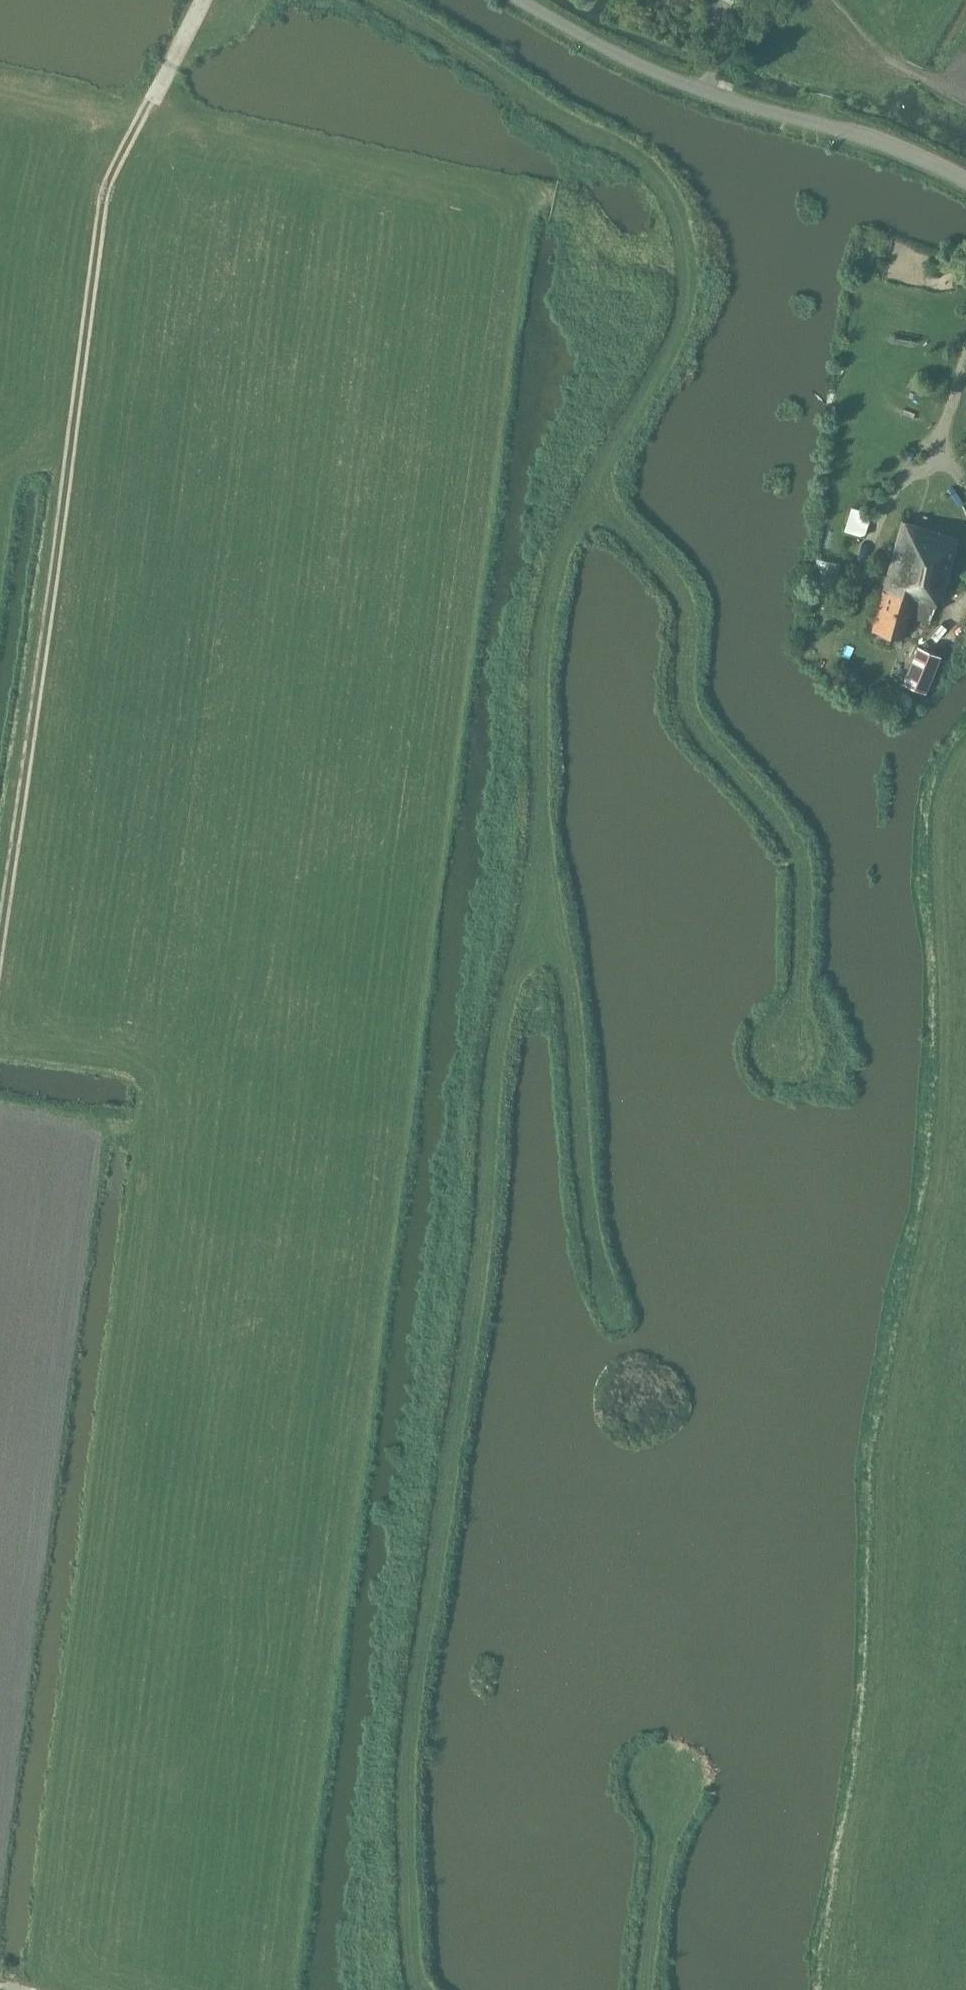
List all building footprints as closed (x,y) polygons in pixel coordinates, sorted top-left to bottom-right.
[(716,11),(726,11),(725,0),(716,0),(716,11)] [(870,526),(876,501),(854,495),(848,520),(870,526)] [(959,537),(903,522),(873,629),(904,638),(910,616),(931,622),(940,592),(943,593),(959,537)] [(840,562),(819,558),(812,589),(834,594),(840,562)] [(917,647),(903,682),(926,692),(941,656),(917,647)]
